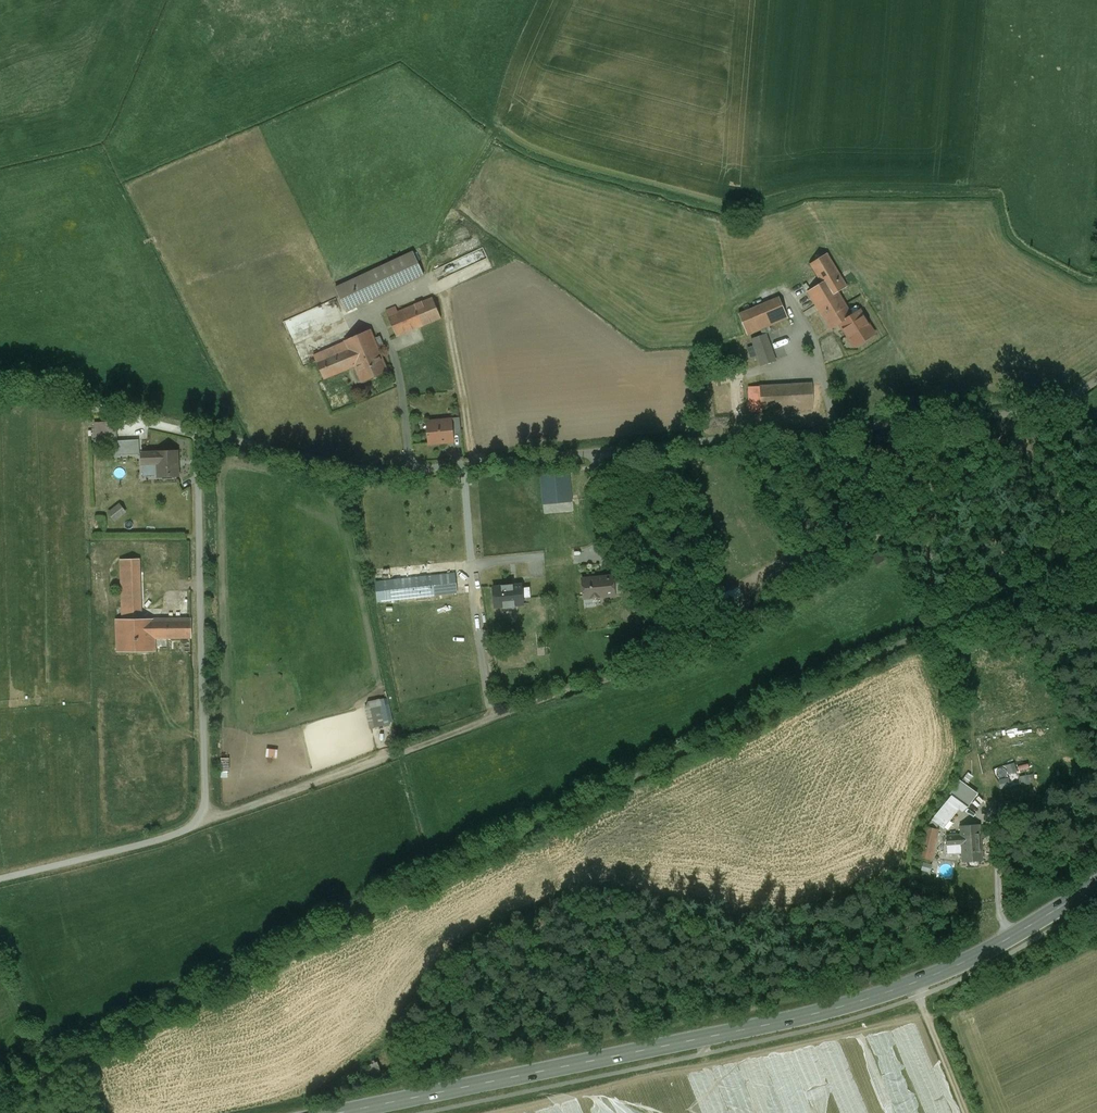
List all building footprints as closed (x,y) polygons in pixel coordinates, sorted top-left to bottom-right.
[(464,251),(483,246),(481,237),(461,243),(464,251)] [(365,273),(369,281),(376,296),(420,274),(410,252),(365,273)] [(469,261),(480,260),(480,252),(469,253),(469,261)] [(827,253),(810,264),(822,283),(830,278),(838,291),(839,291),(847,286),(827,253)] [(860,310),(853,314),(839,291),(838,291),(830,278),(822,283),(810,290),(809,287),(806,289),(808,291),(807,292),(830,329),(840,323),(854,345),(862,339),(864,340),(872,335),(872,333),(873,332),(860,310)] [(369,281),(338,295),(345,310),(376,296),(369,281)] [(430,297),(412,305),(421,325),(439,317),(430,297)] [(779,297),(739,314),(747,335),(788,318),(779,297)] [(326,302),(286,321),(293,334),(313,325),(311,321),(331,312),(326,302)] [(383,309),(386,316),(396,312),(393,305),(383,309)] [(386,316),(394,336),(421,325),(412,305),(396,312),(386,316)] [(345,349),(338,351),(343,363),(349,360),(377,348),(376,347),(373,338),(369,330),(342,342),(345,349)] [(766,334),(752,339),(762,365),(775,360),(766,334)] [(378,336),(373,338),(376,347),(382,345),(378,336)] [(345,349),(342,342),(319,351),(322,358),(338,351),(345,349)] [(352,368),(347,370),(353,385),(387,371),(377,348),(349,360),(352,368)] [(322,378),(347,370),(352,368),(349,360),(343,363),(338,351),(322,358),(315,361),(316,365),(322,378)] [(812,383),(802,384),(804,409),(814,408),(812,383)] [(802,384),(750,387),(751,412),(804,409),(802,384)] [(451,420),(452,438),(453,438),(454,437),(455,437),(455,436),(455,434),(456,434),(456,433),(457,433),(459,433),(460,432),(460,431),(459,417),(450,418),(451,420)] [(451,420),(427,422),(429,443),(441,442),(442,443),(445,443),(446,442),(453,441),(452,438),(451,420)] [(139,439),(117,440),(117,455),(139,454),(139,439)] [(156,453),(141,454),(141,463),(157,463),(158,477),(176,476),(176,465),(175,465),(175,451),(156,452),(156,453)] [(571,469),(542,472),(550,551),(579,548),(571,469)] [(124,502),(112,510),(116,516),(128,508),(124,502)] [(122,559),(122,619),(132,619),(140,619),(140,559),(122,559)] [(455,573),(375,582),(377,601),(457,593),(455,573)] [(604,576),(581,578),(583,598),(606,596),(604,576)] [(521,585),(498,587),(500,606),(509,606),(509,603),(522,602),(521,585)] [(122,619),(115,619),(116,650),(133,650),(132,619),(122,619)] [(154,619),(140,619),(132,619),(133,650),(154,649),(154,637),(154,619)] [(190,619),(154,619),(154,637),(190,637),(190,619)] [(386,705),(371,709),(375,728),(390,724),(386,705)] [(1018,762),(1008,763),(1010,772),(1019,771),(1018,762)] [(1035,773),(1022,774),(1023,783),(1036,782),(1035,773)] [(947,828),(964,806),(968,810),(982,791),(965,778),(934,818),(947,828)] [(979,824),(960,825),(961,833),(946,834),(948,852),(962,851),(963,863),(982,862),(979,824)] [(938,829),(927,827),(920,858),(932,860),(938,829)] [(375,1076),(385,1073),(381,1061),(371,1064),(375,1076)]
